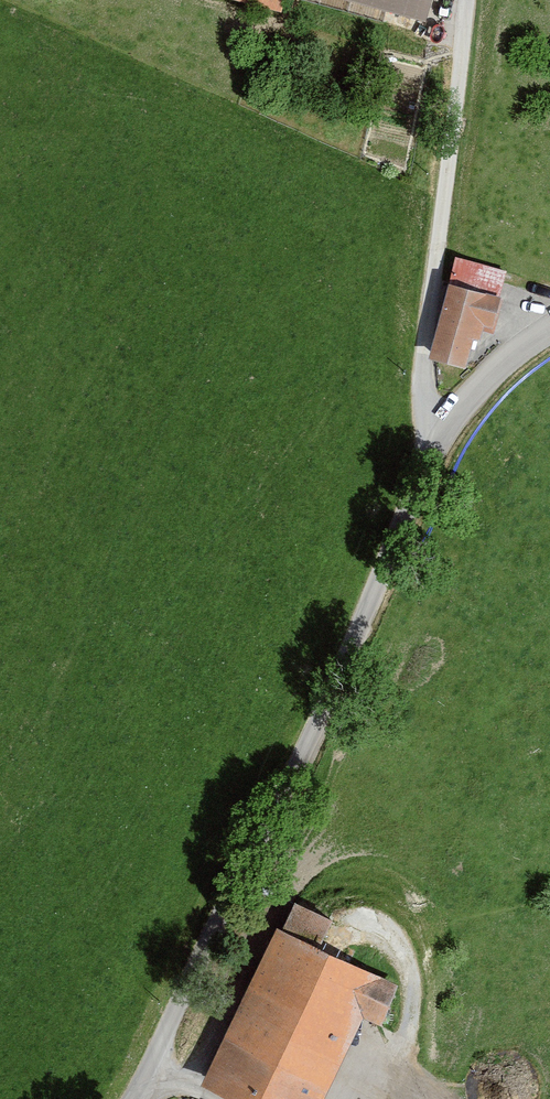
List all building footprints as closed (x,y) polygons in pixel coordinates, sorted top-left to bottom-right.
[(416,14),(420,0),(364,0),(416,14)] [(459,267),(438,354),(480,364),(501,277),(459,267)] [(211,1082),(247,1098),(323,1098),(378,984),(279,938),(211,1082)]
